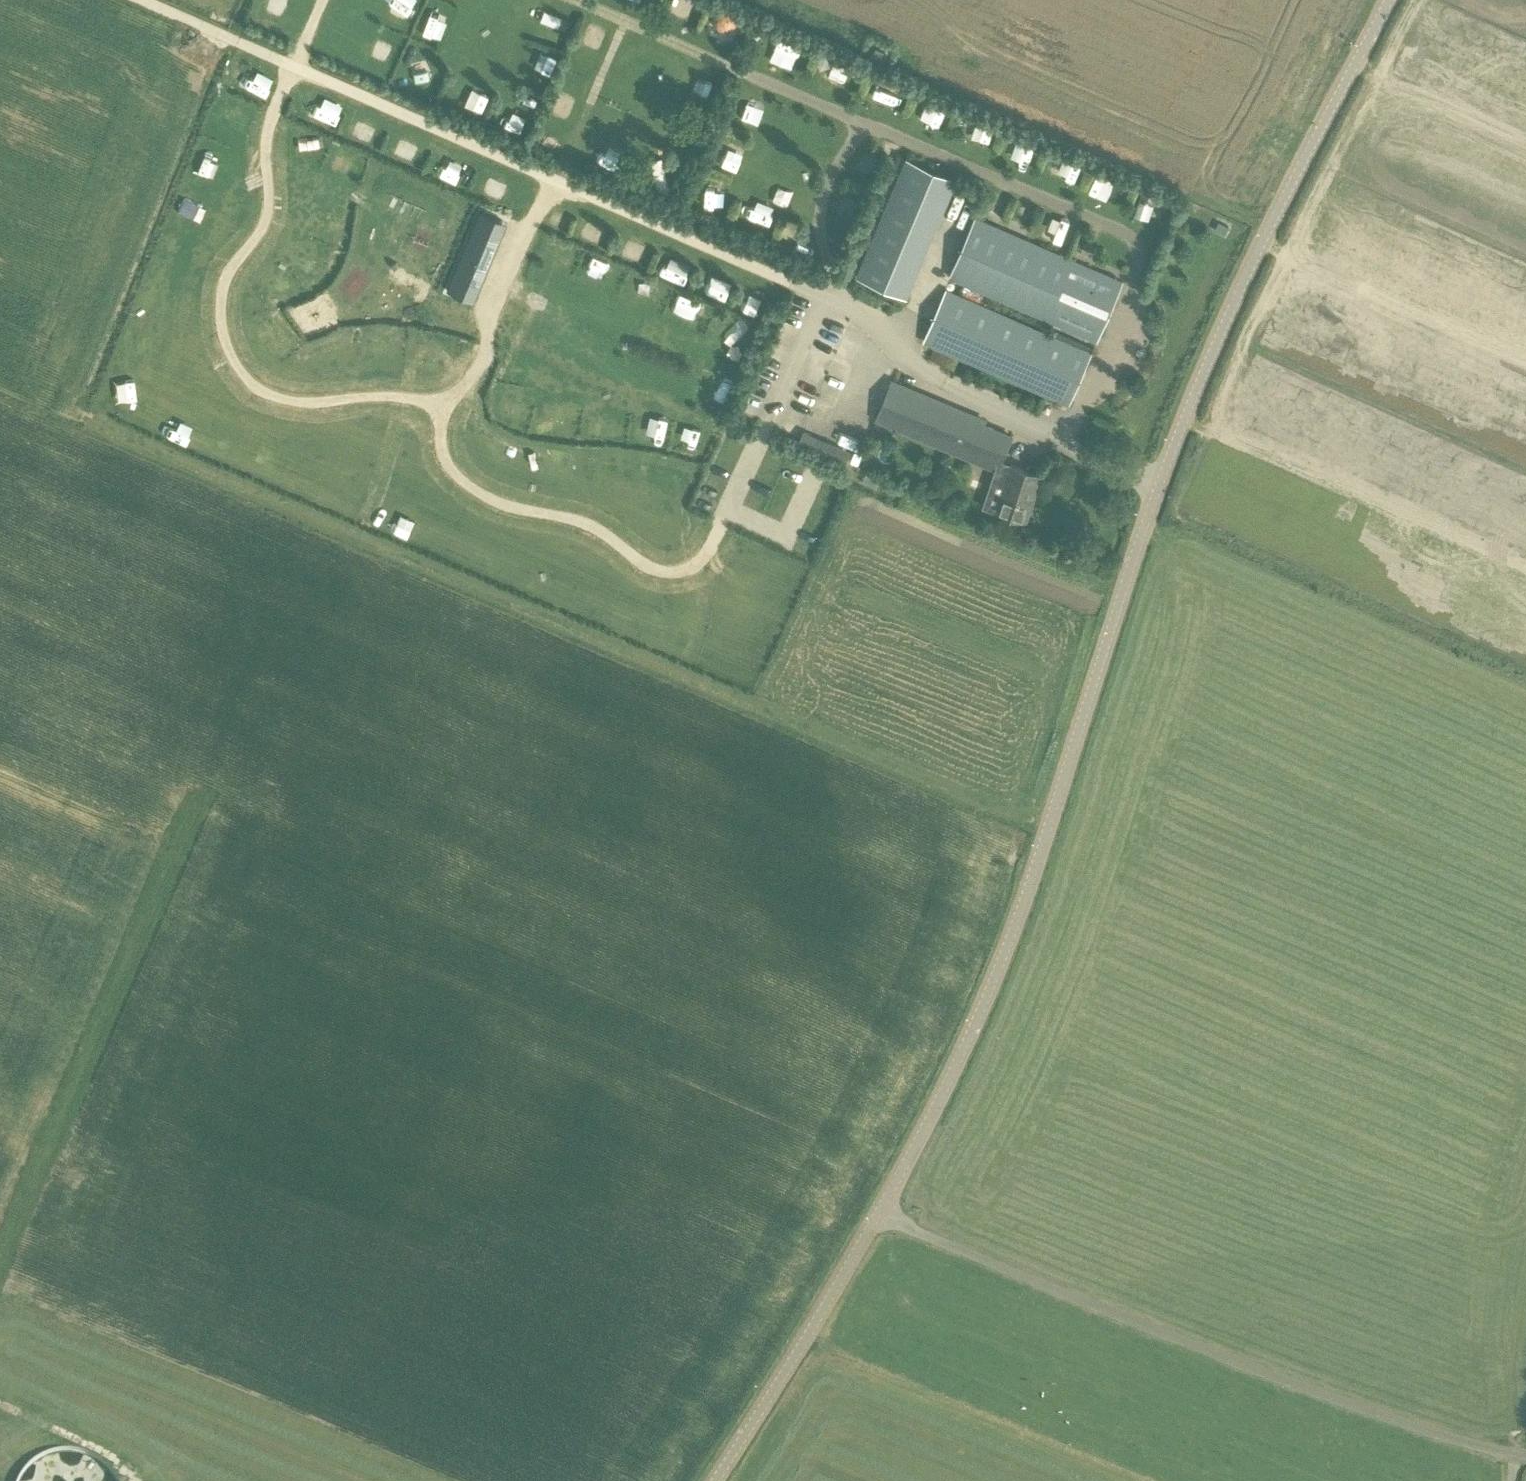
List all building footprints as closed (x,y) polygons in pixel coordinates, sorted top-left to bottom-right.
[(715,28),(721,31),(728,31),(734,27),(737,21),(736,14),(730,9),(725,7),(720,8),(716,11),(713,16),(713,22),(715,28)] [(756,19),(751,32),(755,33),(762,36),(767,23),(760,20),(756,19)] [(777,40),(774,57),(792,60),(795,44),(777,40)] [(876,47),(872,57),(880,60),(884,50),(876,47)] [(835,53),(823,81),(840,89),(852,61),(835,53)] [(662,157),(650,160),(659,195),(671,192),(662,157)] [(627,163),(622,175),(628,177),(632,179),(637,167),(633,165),(627,163)] [(899,174),(895,186),(887,182),(872,218),(865,215),(857,233),(872,240),(857,275),(908,296),(953,185),(950,184),(903,165),(899,174)] [(720,188),(706,193),(711,206),(724,200),(720,188)] [(480,211),(448,290),(470,299),(473,291),(476,283),(470,281),(474,272),(478,263),(482,253),(486,243),(490,234),(496,237),(499,229),(503,220),(480,211)] [(1067,256),(1033,241),(1025,238),(976,217),(950,276),(1097,339),(1103,326),(1107,317),(1123,280),(1113,276),(1082,262),(1067,256)] [(707,288),(726,296),(733,279),(714,271),(707,288)] [(1091,352),(946,289),(924,340),(931,343),(938,346),(932,358),(950,365),(954,353),(1044,392),(1060,399),(1069,403),(1091,352)] [(877,422),(995,468),(997,460),(1009,432),(891,385),(877,422)] [(845,465),(852,449),(807,430),(810,424),(805,422),(796,445),(845,465)] [(984,503),(1028,517),(1042,475),(1038,473),(997,460),(995,468),(984,503)] [(67,1450),(55,1451),(47,1454),(39,1457),(33,1461),(28,1466),(24,1471),(21,1474),(18,1480),(117,1480),(116,1479),(114,1475),(111,1471),(108,1467),(103,1463),(95,1457),(91,1455),(86,1453),(81,1451),(74,1450),(67,1450)]
